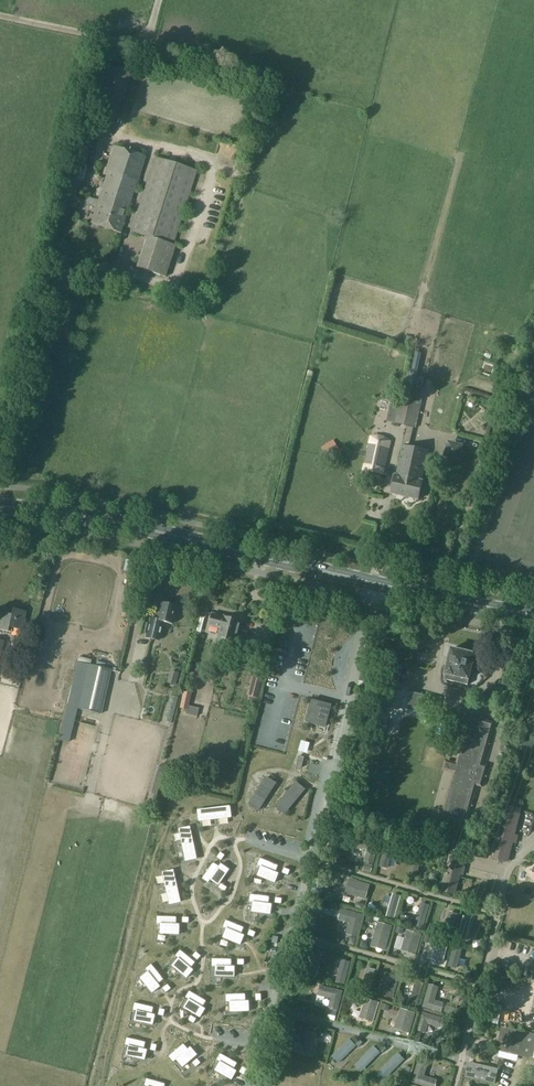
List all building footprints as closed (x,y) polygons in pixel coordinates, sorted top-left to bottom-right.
[(90,106),(83,126),(93,129),(100,109),(90,106)] [(108,112),(102,132),(111,136),(118,115),(108,112)] [(105,172),(108,173),(91,224),(119,232),(133,186),(135,187),(145,156),(113,146),(105,172)] [(146,236),(173,245),(197,171),(155,157),(131,231),(146,236)] [(173,245),(146,236),(136,267),(166,277),(176,246),(173,245)] [(399,410),(396,423),(415,427),(417,414),(419,406),(401,402),(399,410)] [(386,438),(377,436),(370,437),(364,470),(385,474),(392,440),(386,438)] [(339,450),(333,440),(322,447),(328,457),(339,450)] [(403,446),(398,470),(422,477),(428,451),(403,446)] [(422,477),(398,470),(397,473),(396,472),(395,476),(393,475),(391,485),(394,485),(392,493),(419,499),(423,480),(422,480),(422,477)] [(150,618),(149,624),(145,637),(159,640),(163,623),(171,624),(175,606),(161,603),(159,613),(157,613),(156,620),(150,618)] [(22,622),(24,622),(26,612),(12,609),(11,615),(7,614),(0,613),(0,630),(8,632),(11,632),(12,628),(20,630),(22,622)] [(213,614),(210,625),(222,628),(220,637),(218,643),(235,647),(237,642),(242,621),(237,619),(233,618),(233,617),(230,616),(229,616),(228,617),(227,617),(227,618),(213,614)] [(238,638),(235,649),(244,651),(241,665),(253,668),(259,644),(247,641),(238,638)] [(480,654),(475,653),(452,647),(444,679),(468,685),(473,663),(477,664),(480,654)] [(67,706),(78,708),(101,714),(111,670),(89,664),(77,662),(67,706)] [(385,680),(398,684),(403,666),(390,663),(385,680)] [(176,685),(180,673),(171,670),(167,683),(176,685)] [(259,698),(262,685),(252,682),(249,696),(248,700),(257,702),(258,698),(259,698)] [(192,693),(185,691),(181,708),(188,709),(192,693)] [(312,699),(306,723),(311,724),(311,723),(325,727),(328,715),(327,714),(329,705),(314,701),(314,700),(312,699)] [(472,719),(460,763),(444,818),(463,823),(474,782),(480,784),(484,768),(479,766),(488,734),(490,724),(472,719)] [(299,756),(296,766),(302,768),(305,757),(299,756)] [(149,793),(158,795),(166,768),(157,766),(149,793)] [(267,777),(253,800),(262,806),(276,783),(267,777)] [(297,783),(280,803),(288,810),(305,789),(297,783)] [(230,806),(198,810),(199,821),(232,817),(230,806)] [(507,861),(520,810),(504,806),(490,857),(507,861)] [(197,858),(190,827),(180,829),(186,861),(197,858)] [(328,831),(326,840),(333,842),(336,833),(328,831)] [(379,842),(358,836),(355,845),(368,849),(364,861),(373,863),(379,842)] [(396,845),(388,843),(381,866),(389,868),(396,845)] [(410,861),(413,851),(406,849),(403,859),(410,861)] [(441,890),(454,893),(465,852),(451,849),(441,890)] [(423,854),(415,851),(408,874),(417,876),(423,854)] [(226,855),(221,852),(217,857),(222,861),(226,855)] [(279,865),(260,858),(257,865),(261,867),(258,875),(275,883),(279,873),(276,872),(279,865)] [(209,883),(211,880),(219,885),(230,870),(222,864),(220,866),(214,862),(202,879),(209,883)] [(174,870),(163,872),(171,904),(181,902),(174,870)] [(325,881),(315,878),(310,895),(320,898),(325,881)] [(359,880),(351,878),(346,893),(366,899),(371,884),(359,881),(359,880)] [(403,895),(395,893),(388,916),(396,918),(403,895)] [(269,904),(270,896),(250,894),(249,902),(254,902),(252,911),(271,914),(272,904),(269,904)] [(363,910),(364,910),(366,905),(365,905),(365,904),(357,902),(355,908),(363,910)] [(422,902),(415,925),(423,927),(430,905),(422,902)] [(372,913),(377,908),(371,903),(366,908),(372,913)] [(339,920),(350,923),(347,934),(358,937),(364,915),(349,911),(350,910),(346,909),(346,910),(342,909),(339,920)] [(460,914),(452,911),(445,934),(454,936),(460,914)] [(314,921),(315,916),(313,913),(309,912),(305,914),(304,918),(306,922),(310,923),(314,921)] [(365,922),(373,924),(374,917),(367,915),(365,922)] [(400,920),(412,924),(414,918),(402,915),(400,920)] [(474,918),(465,915),(459,938),(467,940),(474,918)] [(177,924),(177,917),(157,916),(157,924),(161,924),(161,933),(180,934),(180,924),(177,924)] [(242,934),(245,927),(226,920),(223,927),(227,929),(223,937),(241,945),(245,935),(242,934)] [(378,923),(373,940),(387,944),(392,927),(378,923)] [(431,925),(426,930),(432,935),(437,930),(431,925)] [(395,932),(402,934),(404,928),(397,926),(395,932)] [(407,930),(401,950),(416,955),(422,935),(407,930)] [(433,937),(425,935),(423,941),(431,943),(433,937)] [(351,936),(348,943),(355,945),(357,938),(351,936)] [(434,936),(427,959),(444,963),(450,941),(434,936)] [(361,939),(359,947),(365,949),(368,941),(361,939)] [(450,966),(458,968),(464,946),(456,943),(450,966)] [(179,959),(173,966),(187,978),(194,970),(191,968),(196,962),(181,950),(175,956),(179,959)] [(196,951),(193,956),(198,960),(202,956),(196,951)] [(324,954),(316,952),(310,975),(318,977),(324,954)] [(232,959),(212,958),(212,966),(216,967),(216,976),(235,976),(235,967),(232,966),(232,959)] [(342,960),(336,982),(344,985),(350,962),(342,960)] [(148,972),(141,978),(153,993),(160,987),(159,984),(164,979),(152,964),(146,969),(148,972)] [(306,967),(298,965),(295,974),(304,976),(306,967)] [(368,967),(362,990),(370,992),(376,970),(368,967)] [(325,972),(321,976),(326,982),(331,978),(325,972)] [(392,974),(385,997),(393,999),(400,976),(392,974)] [(354,978),(349,983),(354,989),(359,984),(354,978)] [(411,1003),(419,1006),(426,983),(417,981),(411,1003)] [(168,984),(163,988),(166,993),(172,989),(168,984)] [(319,985),(316,996),(324,998),(324,997),(327,998),(327,999),(328,1001),(329,1001),(327,1008),(337,1011),(342,991),(319,985)] [(439,988),(429,985),(423,1007),(442,1012),(445,1002),(436,1000),(439,988)] [(380,986),(374,989),(377,996),(383,992),(380,986)] [(189,1000),(185,1008),(201,1017),(206,1009),(203,1007),(207,1001),(190,991),(186,998),(189,1000)] [(246,994),(226,994),(226,1002),(231,1002),(231,1012),(250,1011),(249,1001),(246,1001),(246,994)] [(406,1000),(400,994),(395,998),(401,1005),(406,1000)] [(365,998),(359,1018),(373,1023),(380,1002),(365,998)] [(135,1002),(133,1010),(137,1011),(135,1020),(153,1025),(156,1015),(153,1014),(154,1007),(135,1002)] [(402,1009),(398,1021),(397,1021),(394,1029),(410,1034),(416,1013),(402,1009)] [(335,1021),(337,1012),(330,1010),(328,1019),(335,1021)] [(421,1013),(416,1030),(426,1033),(429,1025),(441,1028),(444,1019),(421,1013)] [(191,1015),(188,1020),(194,1024),(197,1019),(191,1015)] [(500,1051),(533,1059),(533,1055),(533,1054),(533,1036),(505,1029),(501,1048),(500,1051)] [(307,1031),(305,1039),(306,1039),(304,1045),(295,1043),(292,1053),(311,1058),(318,1034),(307,1031)] [(415,1031),(413,1040),(419,1041),(422,1033),(415,1031)] [(127,1037),(125,1045),(129,1046),(127,1055),(145,1060),(148,1050),(145,1049),(146,1042),(127,1037)] [(340,1063),(356,1046),(350,1039),(333,1056),(335,1059),(337,1061),(340,1063)] [(288,1050),(290,1043),(281,1040),(279,1048),(288,1050)] [(184,1043),(169,1056),(174,1063),(177,1060),(183,1067),(197,1055),(191,1047),(189,1049),(184,1043)] [(366,1067),(381,1052),(374,1046),(359,1061),(365,1067),(366,1067)] [(220,1062),(216,1070),(232,1080),(237,1071),(235,1069),(238,1063),(221,1053),(217,1060),(220,1062)] [(388,1076),(405,1059),(399,1053),(382,1070),(388,1076)] [(423,1055),(420,1063),(427,1065),(430,1058),(423,1055)] [(198,1058),(192,1063),(196,1067),(201,1063),(198,1058)] [(472,1064),(469,1077),(492,1083),(495,1069),(472,1064)] [(418,1065),(412,1082),(424,1085),(435,1085),(437,1081),(424,1077),(427,1068),(418,1065)] [(243,1066),(240,1072),(244,1075),(248,1069),(243,1066)]
